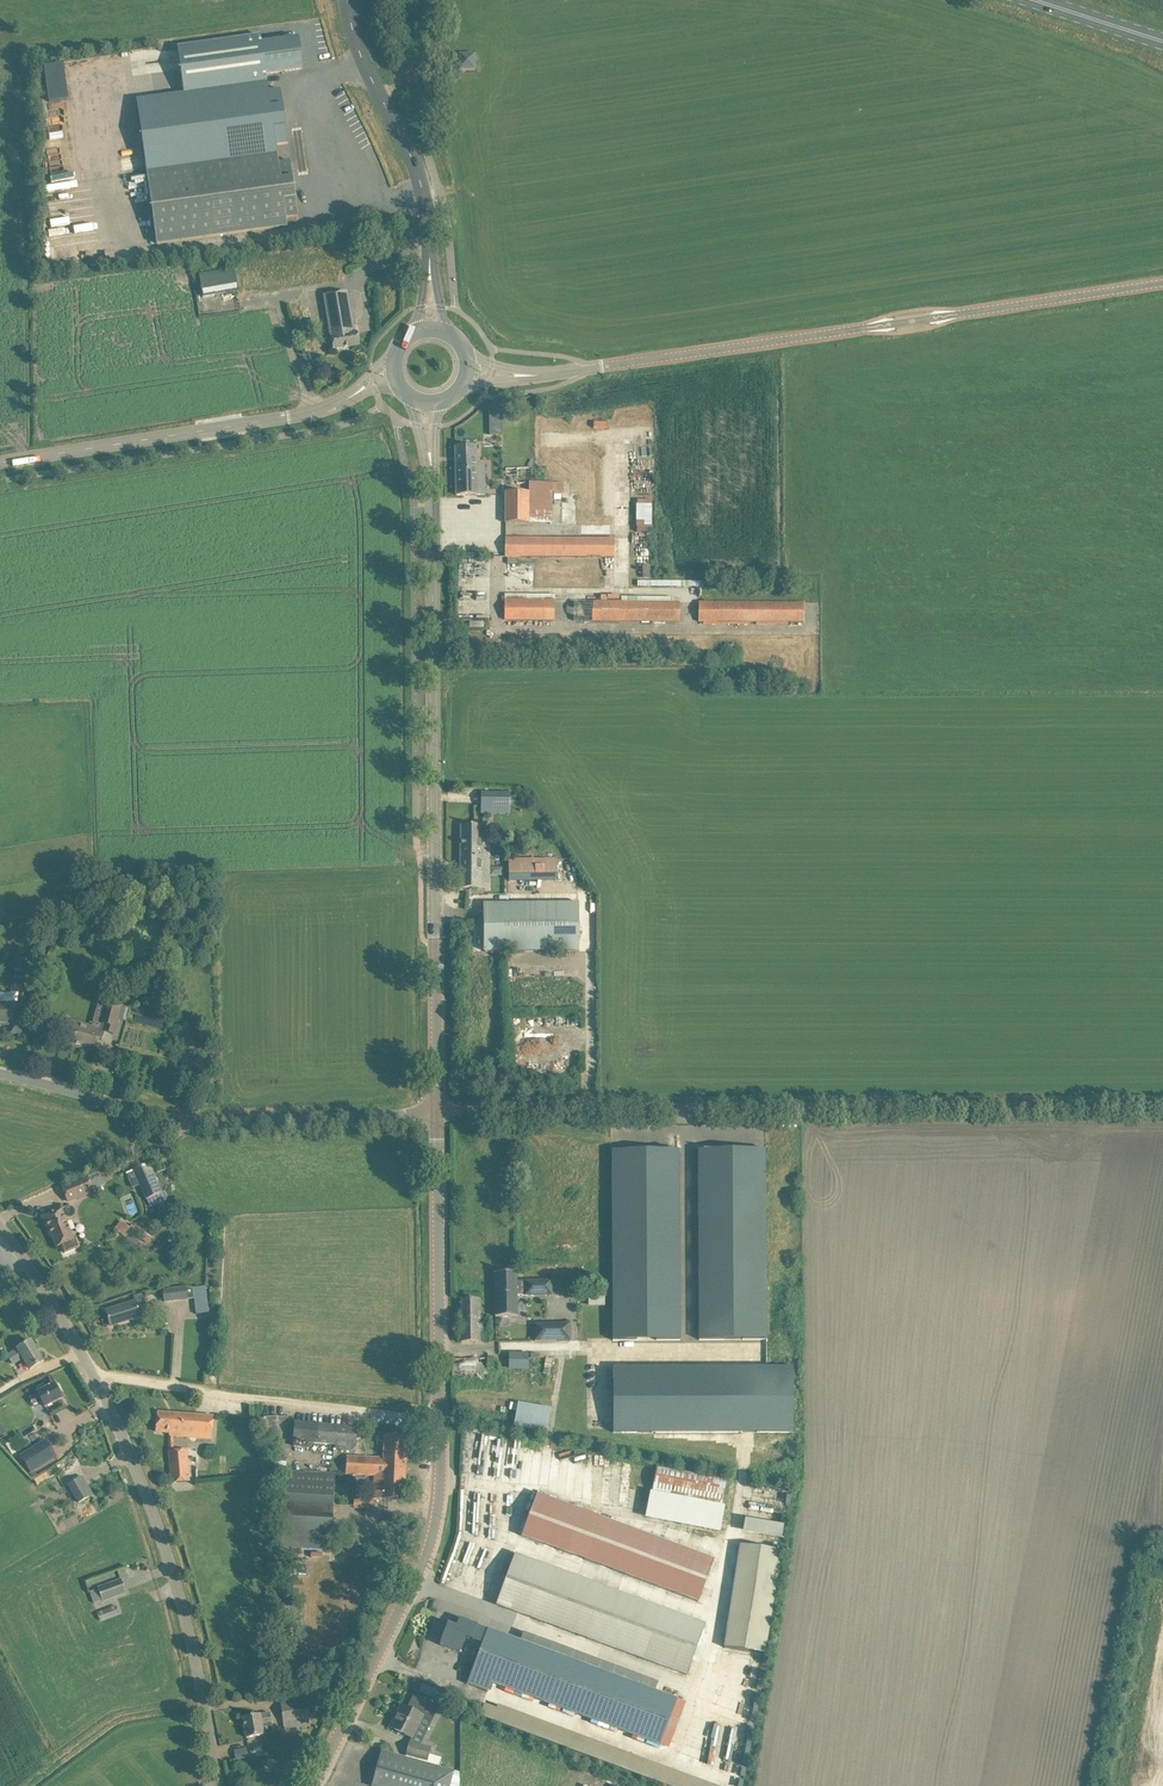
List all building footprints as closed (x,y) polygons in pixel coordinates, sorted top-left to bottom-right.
[(184,94),(136,100),(144,156),(178,151),(180,168),(146,173),(156,245),(287,226),(286,217),(298,216),(290,161),(279,163),(276,145),(288,143),(280,90),(269,91),(267,82),(266,74),(303,69),(299,38),(262,43),(261,36),(177,48),(184,94)] [(459,54),(459,70),(475,70),(475,54),(459,54)] [(68,98),(62,62),(43,65),(49,101),(68,98)] [(240,291),(234,269),(198,275),(204,299),(240,291)] [(347,291),(336,293),(323,295),(333,350),(360,346),(357,332),(354,333),(347,291)] [(315,319),(306,322),(309,336),(319,333),(315,319)] [(342,362),(354,361),(353,352),(342,353),(342,362)] [(502,408),(489,409),(489,435),(502,434),(502,408)] [(476,446),(455,447),(456,496),(485,495),(485,476),(484,464),(476,464),(476,446)] [(531,485),(531,492),(506,492),(506,523),(562,524),(562,520),(567,520),(568,483),(562,483),(532,483),(532,478),(544,478),(543,467),(531,468),(531,460),(524,460),(524,468),(506,468),(506,477),(517,477),(517,485),(531,485)] [(652,526),(652,499),(636,499),(635,525),(652,526)] [(614,557),(614,538),(505,539),(505,557),(614,557)] [(683,588),(683,580),(637,580),(637,587),(683,588)] [(555,621),(556,601),(505,601),(505,620),(555,621)] [(574,622),(680,622),(680,601),(574,601),(574,622)] [(700,623),(805,623),(805,602),(700,602),(700,623)] [(480,791),(480,814),(509,814),(510,792),(480,791)] [(482,826),(461,826),(460,889),(490,889),(490,887),(494,887),(494,878),(490,877),(490,845),(482,844),(482,826)] [(560,880),(560,873),(557,873),(557,859),(508,859),(508,881),(560,880)] [(578,903),(485,903),(485,952),(579,951),(578,903)] [(12,994),(18,994),(18,1005),(0,1005),(0,1022),(11,1022),(11,1034),(22,1034),(22,1023),(22,1024),(22,1006),(30,1006),(30,958),(12,958),(12,994)] [(104,1001),(98,1023),(100,1024),(106,1025),(104,1032),(114,1034),(122,1005),(112,1002),(105,1000),(104,1001)] [(69,1020),(63,1042),(74,1045),(74,1044),(83,1047),(83,1048),(93,1051),(96,1037),(99,1028),(92,1027),(69,1020)] [(765,1149),(698,1150),(699,1340),(766,1340),(765,1149)] [(679,1150),(612,1150),(613,1341),(680,1340),(679,1150)] [(158,1173),(170,1169),(166,1155),(154,1159),(158,1173)] [(146,1200),(163,1192),(151,1164),(134,1172),(146,1200)] [(89,1176),(88,1176),(62,1186),(68,1202),(95,1191),(94,1190),(104,1186),(99,1172),(89,1176)] [(61,1245),(64,1253),(66,1254),(81,1248),(76,1236),(73,1237),(62,1208),(42,1216),(47,1229),(49,1229),(56,1247),(61,1245)] [(122,1220),(115,1227),(122,1235),(130,1228),(122,1220)] [(145,1232),(140,1238),(147,1243),(151,1237),(145,1232)] [(516,1273),(495,1273),(495,1317),(517,1317),(517,1296),(517,1281),(516,1273)] [(534,1281),(517,1281),(517,1296),(534,1295),(552,1295),(551,1280),(534,1281)] [(187,1286),(163,1289),(164,1303),(189,1299),(195,1299),(193,1287),(187,1286)] [(135,1302),(143,1299),(141,1293),(133,1296),(135,1301),(135,1302)] [(480,1299),(461,1299),(461,1343),(488,1342),(488,1317),(480,1317),(480,1311),(480,1299)] [(106,1311),(111,1326),(117,1324),(140,1316),(135,1302),(135,1301),(106,1311)] [(571,1340),(570,1323),(535,1324),(535,1341),(571,1340)] [(43,1361),(31,1341),(21,1347),(7,1356),(13,1366),(23,1360),(29,1370),(33,1368),(43,1361)] [(528,1368),(528,1352),(508,1351),(508,1368),(528,1368)] [(485,1359),(464,1360),(452,1360),(453,1379),(464,1379),(465,1382),(487,1381),(487,1373),(497,1373),(496,1359),(487,1360),(485,1359)] [(613,1367),(613,1433),(793,1433),(793,1367),(613,1367)] [(38,1393),(30,1397),(33,1404),(41,1400),(44,1407),(62,1398),(54,1384),(37,1392),(38,1393)] [(516,1402),(514,1427),(547,1431),(549,1405),(516,1402)] [(157,1412),(156,1432),(162,1432),(169,1433),(169,1436),(173,1436),(175,1436),(211,1439),(213,1417),(197,1415),(169,1413),(157,1412)] [(354,1447),(356,1447),(357,1428),(295,1421),(293,1447),(309,1448),(309,1443),(336,1446),(336,1448),(341,1450),(347,1451),(354,1449),(354,1447)] [(373,1499),(404,1500),(407,1436),(383,1435),(382,1458),(346,1457),(345,1474),(374,1475),(373,1498),(373,1499)] [(57,1457),(46,1439),(20,1456),(31,1474),(57,1457)] [(177,1451),(170,1451),(172,1482),(184,1481),(189,1481),(186,1449),(177,1451)] [(284,1466),(285,1458),(272,1458),(272,1466),(284,1466)] [(717,1530),(727,1478),(657,1465),(647,1518),(717,1530)] [(283,1519),(282,1549),(332,1550),(333,1505),(335,1473),(284,1471),(283,1503),(283,1519)] [(89,1497),(78,1479),(68,1485),(79,1503),(89,1497)] [(537,1494),(521,1536),(532,1540),(547,1498),(537,1494)] [(373,1508),(373,1499),(373,1498),(354,1497),(353,1507),(373,1508)] [(712,1559),(547,1498),(532,1540),(696,1601),(712,1559)] [(780,1538),(783,1524),(746,1518),(742,1541),(770,1546),(771,1536),(780,1538)] [(738,1543),(723,1646),(765,1652),(780,1549),(738,1543)] [(515,1554),(496,1605),(510,1610),(529,1560),(515,1554)] [(704,1625),(529,1560),(510,1610),(685,1675),(704,1625)] [(121,1579),(98,1587),(98,1588),(90,1591),(95,1603),(102,1600),(103,1601),(125,1593),(121,1579)] [(101,1621),(120,1614),(117,1606),(98,1613),(101,1621)] [(448,1624),(440,1645),(460,1653),(465,1638),(482,1644),(485,1635),(487,1629),(477,1626),(477,1625),(459,1619),(457,1626),(456,1627),(448,1624)] [(482,1644),(467,1684),(478,1688),(488,1692),(491,1683),(508,1636),(487,1629),(485,1635),(482,1644)] [(677,1697),(508,1636),(491,1683),(659,1745),(677,1697)] [(306,1695),(280,1698),(281,1704),(283,1723),(309,1720),(306,1701),(306,1695)] [(401,1706),(390,1727),(410,1737),(421,1718),(429,1722),(436,1709),(414,1698),(408,1709),(401,1706)] [(270,1713),(260,1715),(260,1714),(243,1717),(246,1738),(264,1735),(264,1734),(273,1733),(271,1723),(272,1723),(270,1713)] [(427,1761),(431,1747),(409,1741),(406,1755),(427,1761)] [(234,1749),(235,1758),(248,1757),(248,1748),(234,1749)] [(459,1772),(381,1751),(371,1785),(459,1785),(459,1772)] [(276,1776),(260,1769),(263,1762),(251,1757),(248,1764),(238,1760),(234,1769),(260,1780),(259,1781),(260,1781),(261,1780),(272,1785),(276,1776)]
